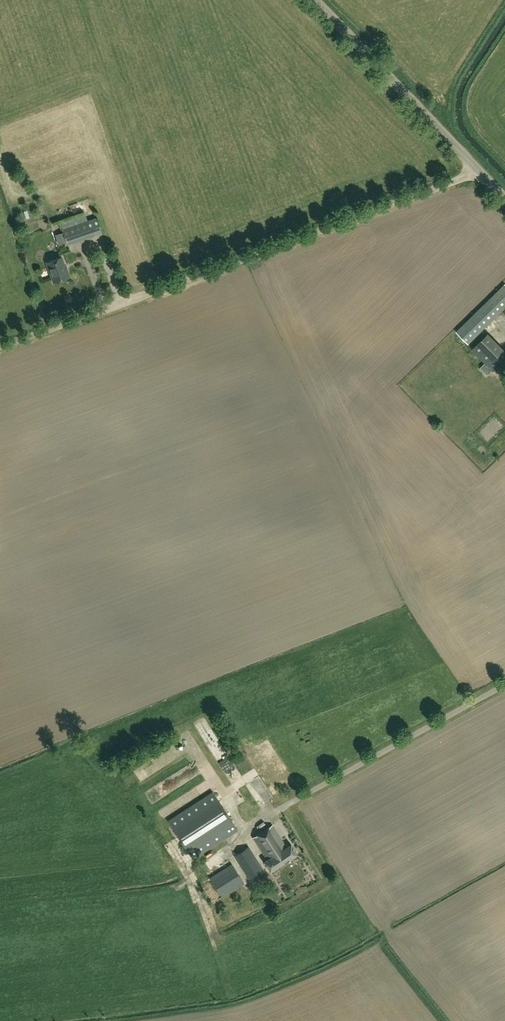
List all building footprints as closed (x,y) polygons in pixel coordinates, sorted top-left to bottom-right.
[(67,199),(59,202),(61,209),(69,207),(67,199)] [(68,244),(92,236),(87,220),(63,229),(68,244)] [(47,262),(54,282),(70,277),(67,269),(66,269),(61,256),(47,262)] [(457,332),(468,343),(504,308),(504,284),(457,332)] [(472,349),(494,371),(504,359),(504,351),(488,333),(472,349)] [(149,759),(144,762),(147,769),(153,767),(149,759)] [(130,780),(147,771),(142,761),(126,770),(130,780)] [(185,767),(160,776),(163,786),(189,776),(185,767)] [(248,789),(253,800),(245,804),(250,815),(262,808),(258,800),(268,794),(255,770),(236,781),(242,792),(248,789)] [(238,829),(213,791),(168,821),(193,859),(238,829)] [(272,824),(263,831),(283,862),(297,853),(291,843),(287,846),(272,824)] [(264,870),(249,846),(235,855),(250,879),(264,870)] [(204,854),(209,863),(221,856),(216,847),(204,854)] [(210,877),(215,886),(222,897),(244,883),(232,864),(210,877)]
